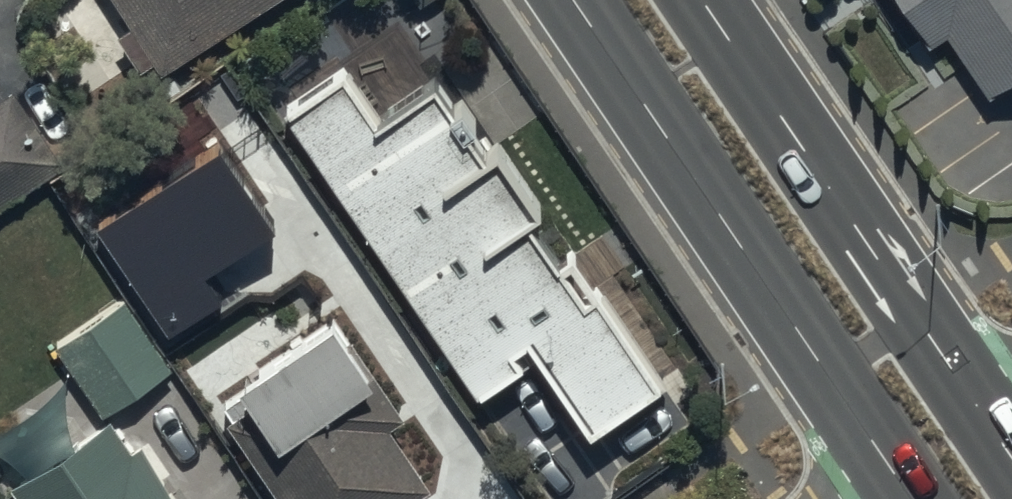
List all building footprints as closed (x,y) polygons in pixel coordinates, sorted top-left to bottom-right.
[(166,76),(282,0),(115,0),(166,76)] [(934,43),(948,34),(987,93),(1011,76),(1011,0),(906,0),(934,43)] [(287,107),(320,156),(481,400),(545,357),(593,429),(662,384),(602,295),(587,305),(437,79),(381,116),(349,67),(287,107)] [(63,166),(15,92),(0,102),(0,208),(63,166)] [(218,138),(95,223),(171,334),(229,295),(210,268),(276,223),(218,138)] [(55,343),(104,417),(174,371),(125,297),(55,343)] [(239,421),(235,424),(284,498),(413,498),(429,489),(391,431),(405,422),(344,330),(229,406),(239,421)] [(25,498),(188,498),(152,444),(137,454),(115,421),(16,485),(25,498)]
